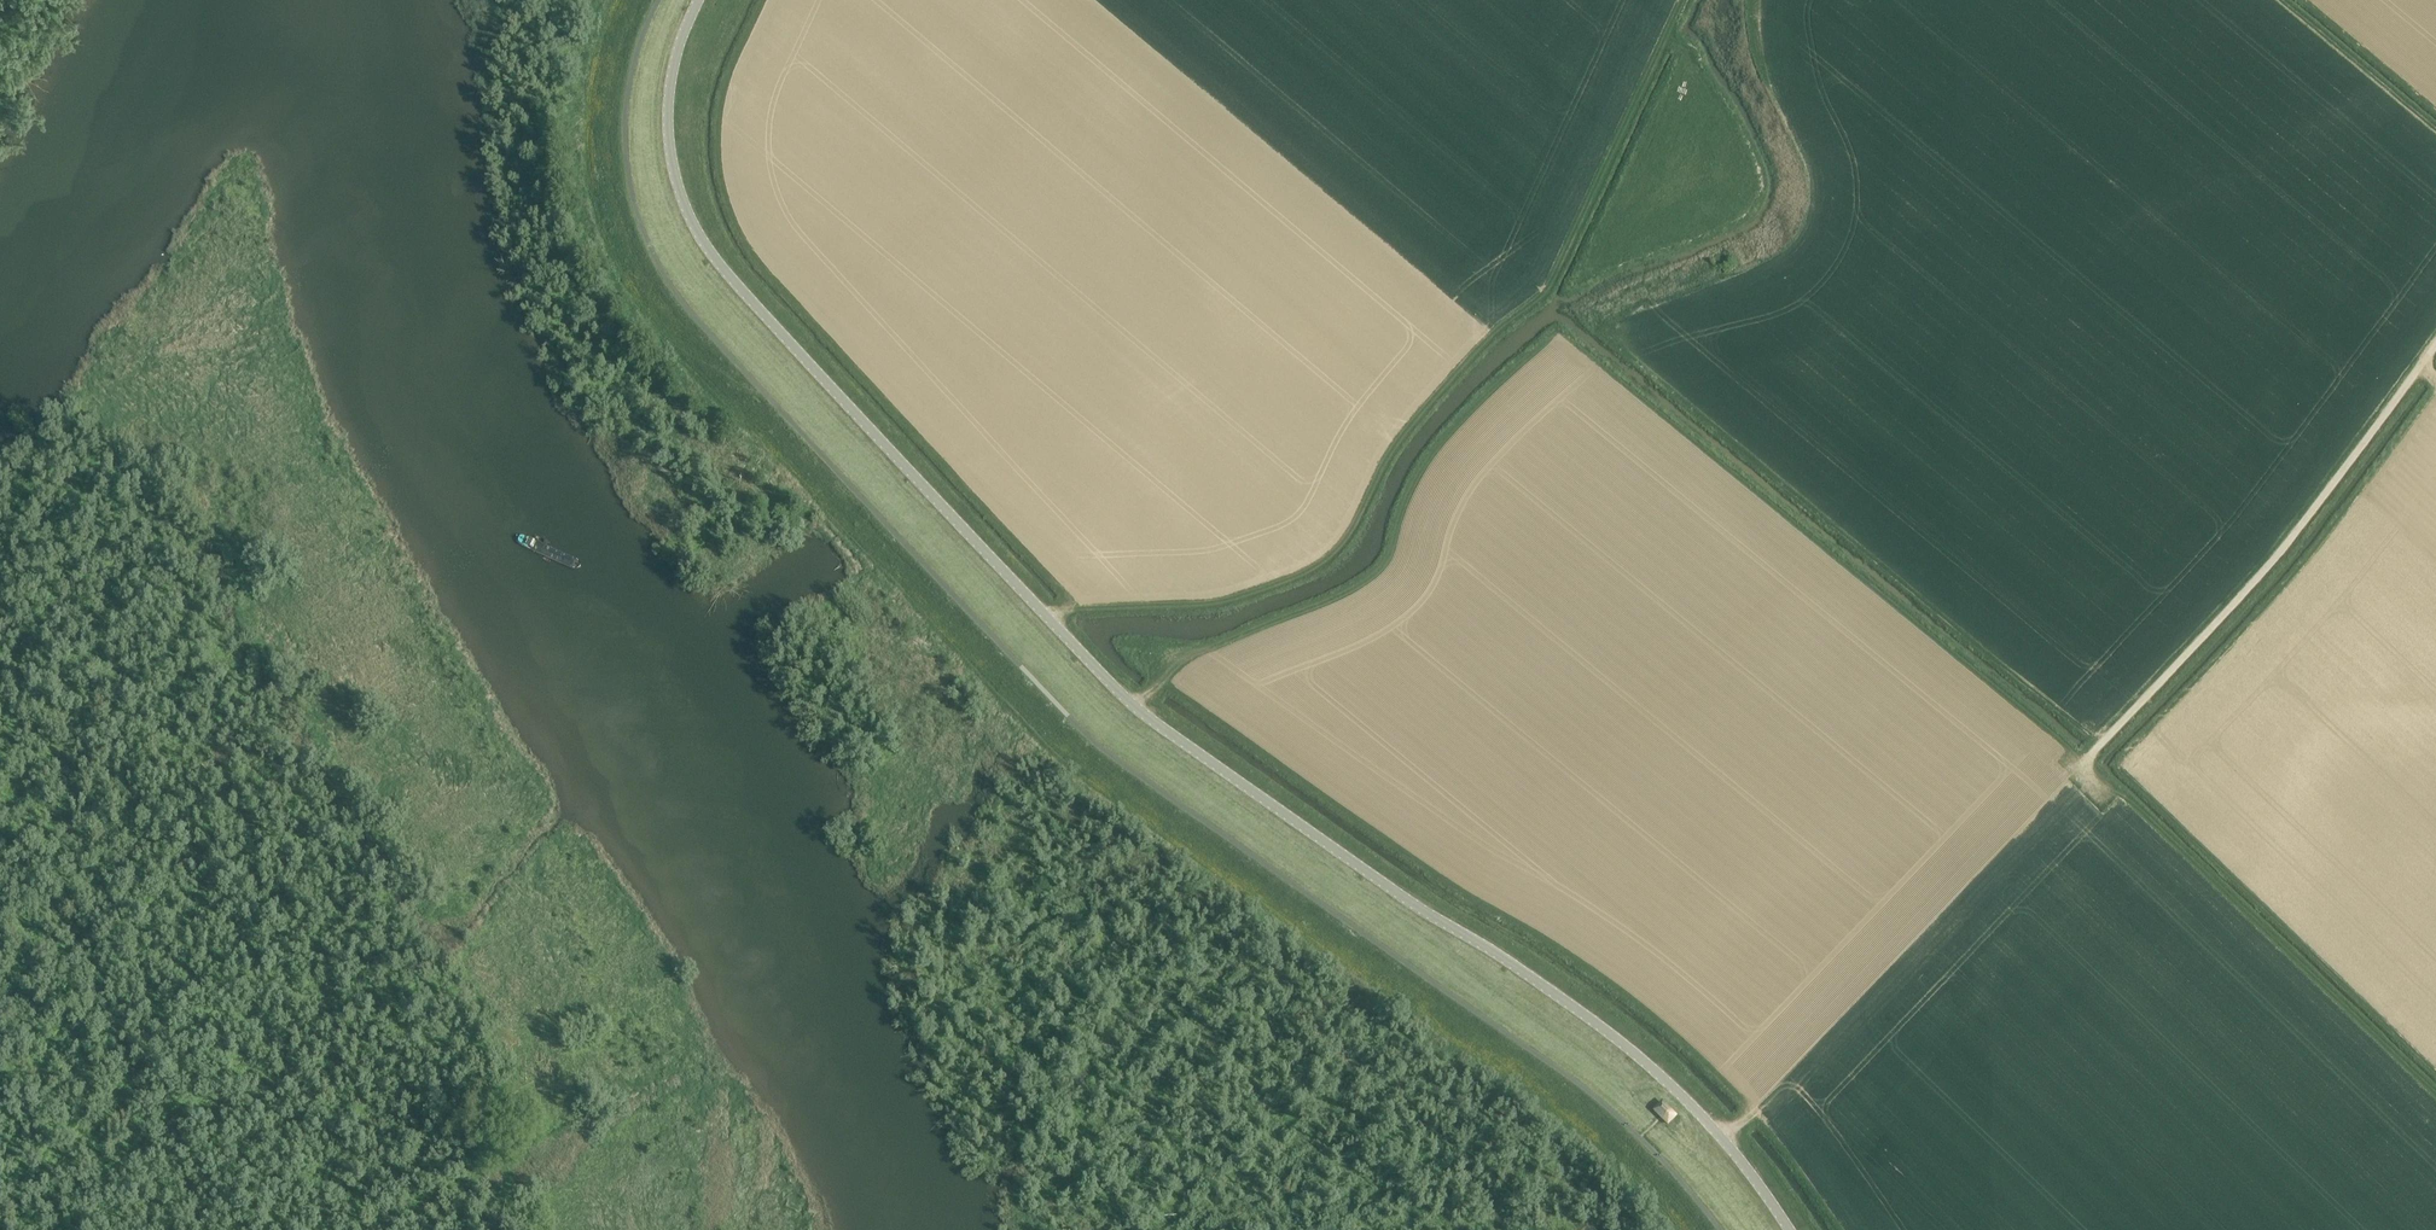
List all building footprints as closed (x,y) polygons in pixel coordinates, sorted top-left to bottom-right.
[(1677,1115),(1662,1101),(1654,1109),(1657,1112),(1669,1123),(1677,1115)]
